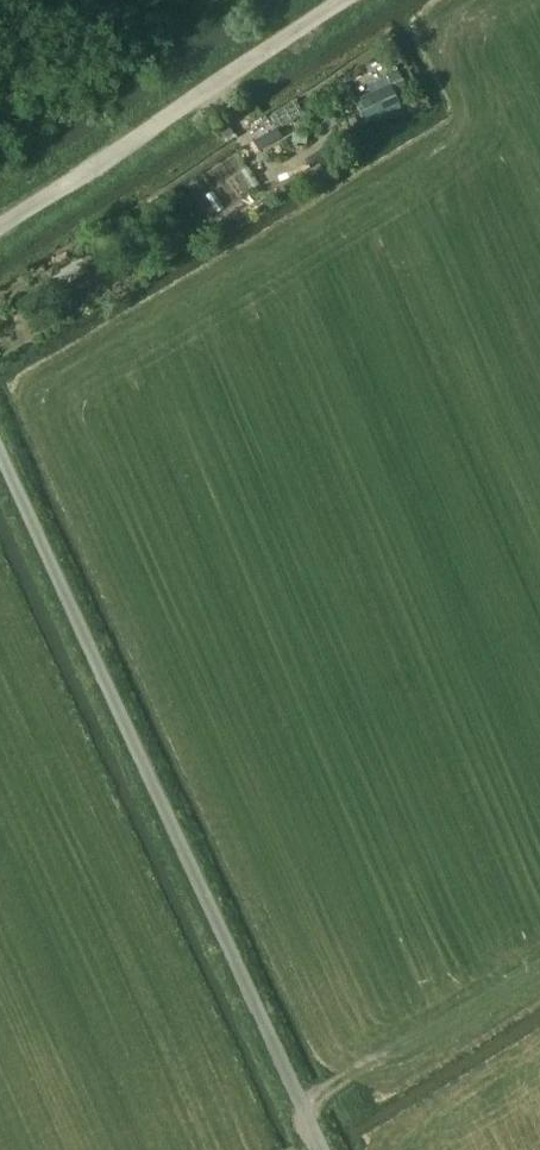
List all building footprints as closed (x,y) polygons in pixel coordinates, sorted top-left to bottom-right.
[(365,123),(401,107),(397,98),(408,93),(401,81),(390,86),(391,88),(356,105),(365,123)]
